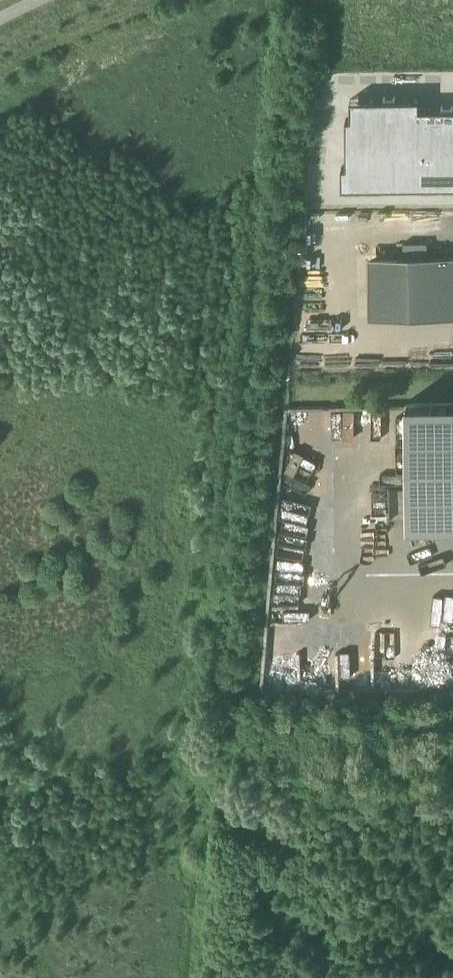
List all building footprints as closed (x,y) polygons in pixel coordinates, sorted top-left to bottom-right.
[(452,187),(452,108),(419,108),(419,99),(364,99),(364,101),(351,101),(351,119),(345,119),(345,168),(341,168),(341,189),(401,188),(401,187),(452,187)] [(452,317),(452,255),(379,256),(380,318),(452,317)] [(407,402),(408,523),(452,522),(452,402),(407,402)] [(389,535),(410,535),(409,525),(389,526),(389,535)]
